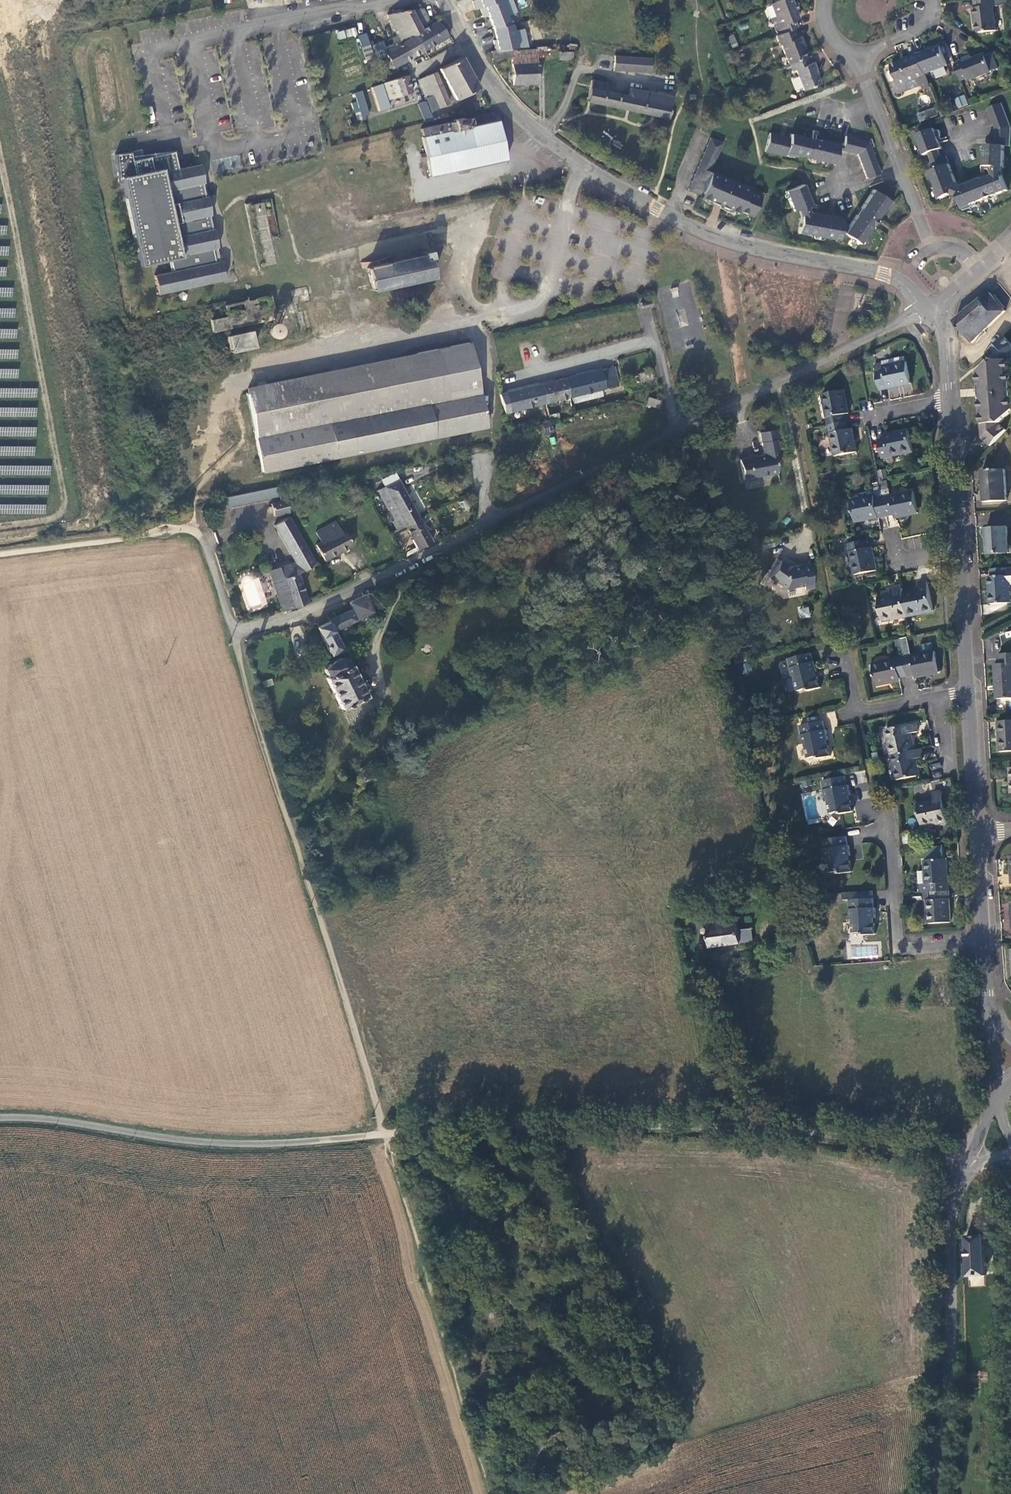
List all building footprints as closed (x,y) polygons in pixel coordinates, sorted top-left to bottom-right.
[(481,7),(484,6),(493,29),(497,49),(520,47),(514,24),(512,24),(509,16),(517,13),(511,0),(479,0),(481,7)] [(792,0),(779,0),(771,3),(777,18),(772,20),(775,27),(775,28),(777,35),(795,27),(797,27),(794,19),(799,17),(792,0)] [(996,0),(975,0),(976,8),(974,8),(975,17),(976,17),(977,30),(980,32),(996,30),(994,6),(997,6),(996,0)] [(431,23),(423,8),(409,11),(421,31),(415,34),(416,36),(424,51),(448,37),(437,20),(431,23)] [(388,15),(401,41),(410,36),(416,36),(415,34),(421,31),(409,11),(388,15)] [(782,44),(789,63),(790,63),(806,57),(795,27),(777,35),(776,35),(780,44),(782,44)] [(396,68),(424,51),(416,36),(410,36),(401,41),(385,48),(388,54),(396,68)] [(926,51),(919,54),(927,74),(948,65),(941,46),(926,52),(926,51)] [(367,64),(388,54),(385,48),(365,58),(367,64)] [(510,49),(491,51),(491,58),(510,57),(513,82),(538,82),(536,49),(510,51),(510,49)] [(932,87),(927,74),(919,54),(919,53),(905,58),(906,60),(892,65),(894,69),(889,71),(897,92),(901,94),(923,85),(925,90),(932,87)] [(612,70),(650,73),(651,58),(613,55),(612,70)] [(993,55),(987,57),(993,71),(999,69),(993,55)] [(478,88),(462,56),(440,69),(457,99),(478,88)] [(812,63),(809,56),(806,57),(790,63),(793,71),(796,69),(804,90),(821,83),(816,70),(817,70),(814,62),(812,63)] [(987,57),(981,59),(981,58),(974,61),(972,57),(964,60),(965,62),(957,65),(964,82),(971,79),(972,81),(987,75),(987,74),(993,72),(993,71),(987,57)] [(450,103),(436,72),(428,76),(435,93),(426,97),(432,111),(450,103)] [(428,76),(419,81),(426,97),(435,93),(428,76)] [(413,93),(408,78),(383,86),(388,101),(413,93)] [(666,118),(672,94),(656,91),(656,93),(629,87),(627,96),(612,93),(614,84),(591,80),(586,101),(666,118)] [(354,92),(362,116),(368,115),(360,91),(354,92)] [(957,108),(967,104),(964,94),(953,98),(957,108)] [(986,162),(986,165),(989,165),(995,165),(1002,165),(1002,167),(1005,167),(1006,145),(1010,145),(1010,124),(1002,102),(988,107),(997,128),(996,144),(987,144),(987,147),(986,162)] [(937,107),(929,110),(932,117),(939,114),(937,107)] [(924,121),(932,117),(929,110),(921,114),(924,121)] [(432,177),(507,159),(498,120),(495,120),(493,112),(464,119),(464,118),(453,120),(453,121),(436,125),(438,134),(423,137),(422,137),(426,153),(428,160),(432,177)] [(438,134),(436,125),(421,128),(423,137),(438,134)] [(918,135),(925,153),(925,155),(931,153),(940,149),(943,148),(941,142),(937,132),(939,131),(941,133),(942,133),(940,129),(937,131),(936,128),(918,135)] [(810,146),(812,138),(792,134),(791,137),(770,132),(766,151),(787,156),(788,152),(835,164),(838,149),(839,144),(821,140),(820,140),(819,140),(817,148),(810,146)] [(861,141),(862,139),(846,136),(844,145),(843,150),(857,153),(868,178),(881,172),(873,151),(870,151),(867,143),(861,141)] [(740,210),(753,216),(762,196),(747,190),(749,187),(711,172),(723,142),(710,137),(689,189),(701,194),(700,197),(738,213),(740,210)] [(816,139),(812,138),(810,146),(817,148),(819,140),(816,139)] [(931,153),(934,161),(943,157),(940,149),(931,153)] [(131,153),(115,155),(119,184),(123,183),(141,267),(171,261),(173,272),(155,276),(159,296),(226,281),(221,261),(216,263),(213,250),(218,248),(214,230),(213,230),(210,216),(212,216),(207,197),(206,197),(203,184),(204,184),(200,165),(178,169),(174,152),(132,161),(131,153)] [(942,198),(951,195),(953,193),(950,185),(958,182),(951,162),(947,155),(943,157),(934,161),(929,163),(930,165),(929,165),(942,198)] [(995,165),(994,175),(999,173),(998,172),(1002,171),(1004,177),(1005,167),(1002,167),(1002,165),(995,165)] [(963,207),(1010,189),(1004,177),(1002,171),(998,172),(999,173),(994,175),(993,175),(984,179),(983,177),(965,185),(968,193),(960,197),(960,199),(963,207)] [(965,185),(958,182),(950,185),(953,193),(960,197),(968,193),(965,185)] [(808,205),(812,203),(804,184),(787,191),(795,210),(799,209),(799,210),(802,209),(801,208),(808,205)] [(878,217),(890,199),(874,189),(862,207),(866,210),(866,209),(878,217)] [(246,205),(260,270),(281,266),(276,238),(280,236),(271,200),(246,205)] [(811,214),(808,205),(801,208),(802,209),(799,210),(802,217),(803,212),(807,213),(811,214)] [(874,225),(874,224),(878,218),(878,217),(866,209),(866,210),(862,207),(858,214),(860,215),(860,216),(874,225)] [(803,212),(802,217),(800,232),(840,239),(842,232),(845,232),(846,231),(842,231),(843,225),(844,221),(841,220),(811,214),(807,213),(803,212)] [(860,215),(858,214),(846,231),(845,232),(862,243),(874,225),(860,216),(860,215)] [(366,269),(371,292),(432,278),(428,260),(431,259),(429,251),(422,253),(423,256),(387,264),(387,263),(369,267),(369,269),(366,269)] [(955,322),(973,344),(1009,313),(991,293),(955,322)] [(212,320),(213,328),(274,314),(271,297),(226,305),(228,317),(212,320)] [(276,319),(274,314),(213,328),(214,333),(276,319)] [(276,324),(273,324),(270,325),(269,328),(268,330),(269,333),(271,336),(273,337),(276,337),(279,335),(280,333),(281,330),(280,328),(278,325),(276,324)] [(229,336),(231,352),(255,348),(252,332),(229,336)] [(977,373),(979,394),(981,440),(989,449),(1004,432),(999,427),(998,427),(998,425),(1000,425),(1010,413),(1010,398),(1010,362),(1010,347),(1004,338),(997,345),(988,353),(992,360),(992,363),(990,363),(977,373)] [(488,427),(471,343),(419,353),(420,359),(248,393),(263,472),(488,427)] [(909,383),(902,356),(889,359),(891,366),(882,368),(881,365),(873,367),(879,390),(909,383)] [(880,361),(881,365),(882,368),(891,366),(889,359),(880,361)] [(616,367),(506,393),(510,412),(573,397),(575,402),(604,396),(603,389),(620,384),(616,367)] [(656,378),(655,370),(642,371),(642,379),(656,378)] [(822,395),(828,426),(845,423),(844,415),(847,414),(843,391),(822,395)] [(506,393),(502,394),(506,413),(510,412),(506,393)] [(651,403),(649,410),(653,411),(657,412),(662,414),(663,406),(651,403)] [(847,430),(845,423),(828,426),(834,457),(855,453),(850,430),(847,430)] [(758,432),(759,442),(776,439),(774,429),(758,432)] [(912,452),(907,430),(885,435),(886,439),(877,441),(881,458),(912,452)] [(771,453),(778,452),(776,439),(759,442),(761,455),(737,460),(741,479),(758,475),(760,478),(765,477),(766,473),(775,472),(771,453)] [(877,470),(879,480),(887,478),(885,469),(877,470)] [(1006,500),(1004,470),(981,470),(983,502),(1006,500)] [(400,480),(377,491),(398,536),(424,526),(400,480)] [(276,518),(290,512),(284,482),(228,492),(229,505),(271,498),(276,518)] [(879,488),(870,490),(872,497),(873,501),(881,499),(879,492),(879,488)] [(915,514),(911,494),(888,498),(887,491),(879,492),(881,499),(884,517),(892,515),(893,518),(915,514)] [(849,501),(853,523),(884,517),(881,499),(873,501),(872,497),(849,501)] [(270,571),(283,612),(308,603),(298,574),(315,568),(308,553),(291,519),(276,526),(294,563),(270,571)] [(325,564),(353,546),(343,531),(340,533),(333,522),(315,534),(321,545),(316,547),(324,563),(324,565),(325,564)] [(1008,553),(1006,528),(985,529),(986,554),(1008,553)] [(430,534),(424,537),(429,546),(434,543),(430,534)] [(854,576),(875,572),(870,548),(867,549),(865,541),(847,545),(854,576)] [(811,589),(806,565),(787,568),(779,562),(768,579),(783,589),(801,586),(803,590),(811,589)] [(990,570),(990,577),(987,578),(989,605),(1009,604),(1008,587),(1008,578),(1010,577),(1010,569),(1007,569),(990,570)] [(912,590),(901,592),(906,616),(931,611),(925,581),(916,583),(917,589),(918,591),(913,592),(912,590)] [(880,622),(906,616),(901,592),(900,586),(891,588),(893,594),(893,596),(887,597),(887,595),(875,598),(880,622)] [(357,621),(372,613),(366,595),(350,603),(355,614),(354,615),(357,621)] [(798,609),(800,619),(810,616),(808,606),(798,609)] [(318,628),(332,656),(344,650),(335,631),(357,621),(354,615),(351,609),(329,621),(330,622),(318,628)] [(934,652),(901,659),(904,676),(916,674),(917,677),(938,672),(934,652)] [(814,654),(791,659),(795,677),(797,678),(800,691),(810,689),(810,691),(823,688),(819,672),(820,672),(817,662),(816,662),(814,654)] [(996,655),(997,665),(993,666),(995,699),(1010,698),(1010,654),(996,655)] [(327,679),(343,710),(367,697),(352,667),(350,667),(346,660),(340,659),(329,665),(325,670),(329,678),(327,679)] [(899,677),(904,676),(901,659),(873,664),(877,685),(899,681),(899,677)] [(834,711),(828,713),(831,727),(837,726),(834,711)] [(825,722),(801,726),(805,744),(806,745),(809,759),(819,757),(819,759),(832,757),(830,741),(829,741),(828,730),(827,731),(825,722)] [(996,723),(998,753),(1010,753),(1010,723),(996,723)] [(885,732),(889,757),(912,752),(910,739),(907,740),(906,735),(916,733),(914,725),(885,732)] [(921,759),(919,751),(912,752),(889,757),(894,781),(917,776),(915,765),(913,766),(912,760),(921,759)] [(847,777),(823,782),(827,799),(828,801),(831,814),(840,812),(841,815),(853,812),(851,797),(852,796),(850,786),(849,786),(847,777)] [(920,829),(945,824),(939,794),(931,796),(931,802),(916,805),(920,829)] [(847,837),(823,840),(825,858),(827,860),(829,873),(839,872),(839,875),(852,873),(850,857),(851,857),(849,846),(848,847),(847,837)] [(923,873),(924,887),(918,887),(918,894),(928,894),(944,893),(942,864),(922,865),(923,873)] [(924,887),(923,873),(915,873),(916,887),(918,887),(924,887)] [(849,901),(873,899),(873,891),(841,893),(842,901),(849,901)] [(947,924),(944,893),(928,894),(928,903),(925,903),(927,925),(947,924)] [(873,899),(849,901),(850,919),(851,920),(852,934),(862,934),(862,936),(875,936),(874,919),(876,919),(875,908),(874,908),(873,899)] [(713,948),(723,947),(743,945),(741,932),(753,931),(756,930),(755,917),(717,920),(716,914),(710,915),(713,948)] [(754,944),(753,931),(741,932),(743,945),(754,944)] [(984,1232),(967,1233),(969,1281),(986,1280),(987,1280),(984,1233),(984,1232)] [(992,1233),(984,1233),(987,1280),(986,1280),(986,1288),(996,1288),(995,1271),(994,1270),(992,1233)]
